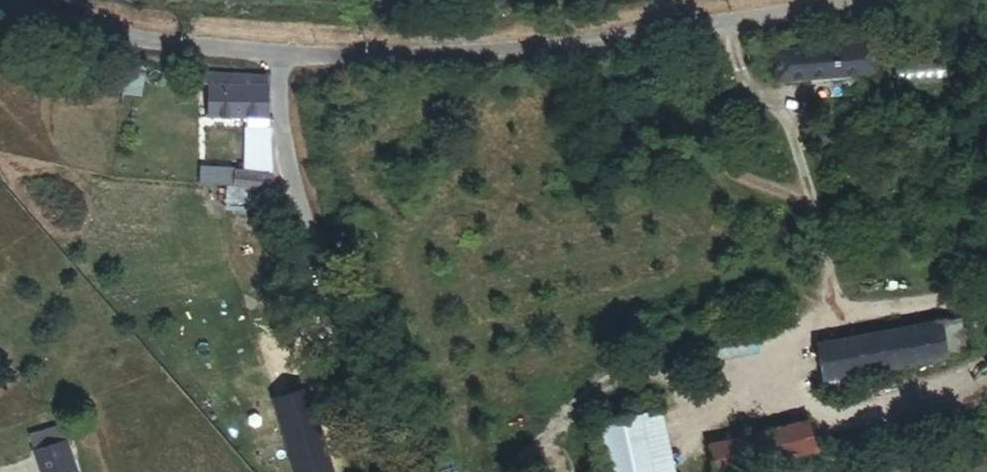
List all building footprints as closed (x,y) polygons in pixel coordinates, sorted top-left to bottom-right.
[(876,47),(777,51),(778,79),(877,75),(876,47)] [(666,60),(653,61),(651,61),(653,76),(667,75),(666,60)] [(211,86),(211,119),(247,119),(267,119),(268,87),(211,86)] [(267,119),(247,119),(247,132),(267,132),(267,119)] [(283,196),(278,178),(221,173),(219,188),(225,189),(272,194),(283,196)] [(272,194),(225,189),(225,212),(272,212),(272,194)] [(939,324),(946,361),(968,357),(961,320),(939,324)] [(824,383),(946,361),(939,324),(817,346),(824,383)] [(275,404),(295,471),(329,471),(306,396),(275,404)] [(611,471),(670,471),(657,410),(600,422),(611,471)] [(709,444),(716,471),(725,471),(814,453),(808,424),(709,444)] [(26,439),(31,453),(63,442),(58,428),(26,439)] [(63,442),(31,453),(38,471),(74,471),(63,442)]
